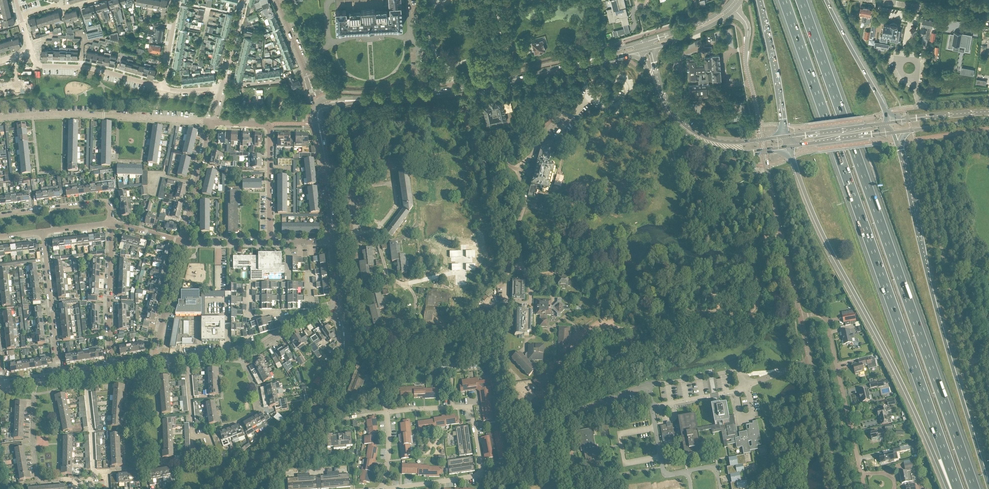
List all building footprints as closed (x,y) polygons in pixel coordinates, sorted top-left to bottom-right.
[(106,0),(101,2),(107,21),(107,22),(107,21),(110,20),(108,13),(110,12),(109,8),(106,0)] [(114,9),(114,11),(117,21),(118,24),(120,23),(114,0),(108,0),(111,10),(114,9)] [(121,23),(121,21),(123,21),(121,14),(122,14),(120,8),(121,7),(119,0),(114,0),(120,23),(121,23)] [(268,0),(255,6),(256,8),(262,6),(263,8),(271,5),(268,0)] [(361,9),(361,18),(358,18),(358,16),(353,16),(353,18),(346,19),(346,10),(345,10),(345,7),(336,8),(336,10),(335,11),(336,22),(336,31),(344,30),(364,28),(364,29),(374,28),(394,27),(402,27),(401,18),(400,5),(401,5),(401,4),(400,4),(400,0),(388,0),(388,3),(385,3),(386,15),(379,15),(379,17),(375,17),(374,8),(361,9)] [(607,9),(608,14),(626,10),(625,8),(626,8),(624,0),(610,0),(612,8),(607,9)] [(107,22),(107,21),(101,2),(95,4),(98,12),(100,11),(104,22),(104,23),(107,22)] [(87,6),(90,14),(91,17),(91,18),(96,16),(93,5),(87,6)] [(247,8),(243,25),(251,22),(259,19),(257,14),(256,13),(248,16),(250,8),(255,9),(255,11),(257,11),(256,8),(255,6),(255,5),(253,6),(248,5),(247,8)] [(263,17),(265,17),(267,16),(274,13),(271,5),(263,8),(260,9),(263,17)] [(87,6),(82,8),(85,19),(88,18),(91,17),(90,14),(87,6)] [(872,8),(866,7),(864,22),(863,26),(865,26),(866,23),(869,24),(872,8)] [(76,10),(70,12),(72,19),(78,17),(76,10)] [(626,10),(608,14),(610,22),(615,21),(615,18),(617,18),(619,18),(619,17),(621,17),(623,25),(629,24),(627,15),(626,13),(627,13),(626,10)] [(61,19),(58,11),(53,13),(55,21),(61,19)] [(180,11),(179,16),(186,18),(187,15),(199,17),(199,20),(202,21),(203,15),(197,14),(193,13),(180,11)] [(64,14),(66,18),(67,21),(70,20),(71,23),(73,22),(72,19),(70,12),(64,14)] [(55,21),(53,13),(47,15),(49,22),(55,21)] [(49,22),(47,15),(41,17),(43,24),(49,22)] [(266,19),(265,19),(266,25),(270,23),(277,20),(276,18),(275,17),(274,15),(270,17),(268,18),(266,19)] [(0,19),(0,23),(1,23),(1,25),(2,25),(10,23),(14,22),(13,17),(13,16),(11,17),(4,18),(2,19),(0,19)] [(34,17),(29,19),(30,23),(33,31),(36,31),(39,30),(38,26),(35,18),(35,17),(34,17)] [(43,24),(41,17),(35,18),(38,26),(43,24)] [(231,26),(232,21),(219,18),(219,20),(221,21),(220,24),(223,24),(231,26)] [(925,38),(924,42),(927,42),(928,38),(929,34),(930,27),(932,28),(932,27),(933,24),(934,19),(928,18),(927,27),(926,34),(925,35),(925,36),(925,38)] [(243,32),(244,32),(244,33),(252,35),(253,31),(258,33),(259,28),(254,27),(253,25),(258,23),(256,20),(259,19),(251,22),(243,25),(244,26),(244,27),(245,27),(244,30),(244,29),(243,30),(243,31),(243,32)] [(278,23),(277,20),(270,23),(271,26),(266,29),(267,31),(278,26),(278,24),(278,23)] [(97,24),(93,25),(94,27),(97,26),(98,30),(95,31),(97,37),(104,36),(104,35),(103,31),(101,25),(100,23),(97,24)] [(161,25),(159,24),(154,23),(152,29),(149,29),(148,32),(163,35),(164,28),(161,28),(161,25)] [(880,34),(880,39),(881,39),(887,40),(888,38),(891,38),(891,41),(899,42),(901,30),(900,30),(897,30),(898,25),(889,24),(889,25),(884,24),(883,29),(882,34),(880,34)] [(228,37),(230,32),(217,28),(216,31),(221,32),(221,35),(228,37)] [(268,35),(270,34),(271,37),(282,33),(281,30),(280,30),(279,28),(267,33),(268,35)] [(150,36),(149,39),(149,42),(153,42),(153,39),(162,41),(163,35),(148,32),(148,35),(150,36)] [(948,44),(948,48),(953,49),(954,45),(963,46),(965,47),(965,51),(969,52),(970,49),(972,35),(971,35),(971,37),(970,37),(968,36),(968,35),(963,34),(957,33),(957,32),(954,32),(954,34),(950,33),(948,44)] [(12,39),(14,46),(15,48),(22,46),(21,42),(20,42),(17,33),(14,34),(15,37),(12,38),(12,39)] [(265,44),(265,46),(267,45),(272,43),(283,39),(283,37),(283,36),(282,33),(275,36),(276,39),(273,40),(271,41),(271,42),(266,44),(265,44)] [(225,38),(220,37),(212,35),(211,37),(217,38),(216,41),(224,43),(225,38)] [(14,46),(12,39),(6,41),(9,48),(14,46)] [(532,43),(533,49),(535,54),(545,50),(542,40),(532,43)] [(3,50),(9,48),(6,41),(1,42),(3,50)] [(153,42),(149,42),(148,43),(146,43),(145,47),(148,48),(148,50),(148,52),(152,53),(152,51),(160,52),(161,46),(153,44),(153,42)] [(243,47),(254,50),(255,48),(251,47),(251,44),(243,42),(242,45),(243,45),(243,47)] [(279,47),(274,49),(275,51),(277,50),(278,53),(281,52),(288,49),(286,44),(279,47)] [(195,54),(195,52),(184,50),(184,47),(176,45),(175,51),(189,53),(195,54)] [(208,50),(208,51),(221,54),(222,49),(209,45),(209,48),(214,49),(213,52),(208,50)] [(697,58),(687,58),(688,68),(688,71),(689,81),(699,80),(698,74),(706,74),(707,79),(708,79),(712,79),(713,79),(713,80),(716,80),(721,79),(719,55),(712,55),(712,56),(710,56),(709,52),(712,51),(712,47),(704,47),(705,49),(705,52),(705,57),(705,63),(698,64),(697,58)] [(289,52),(288,49),(281,52),(282,55),(275,58),(277,60),(278,59),(278,60),(290,55),(289,53),(289,52)] [(208,53),(213,54),(212,57),(220,59),(221,54),(208,51),(208,53)] [(241,51),(240,54),(241,55),(240,56),(254,60),(254,59),(255,60),(256,58),(256,57),(253,57),(248,56),(249,53),(241,51)] [(102,63),(108,64),(110,56),(110,55),(111,53),(105,52),(104,55),(102,63)] [(110,55),(110,56),(108,64),(114,66),(116,58),(116,56),(110,55)] [(174,56),(173,61),(192,65),(192,64),(193,62),(190,62),(182,60),(182,57),(174,56)] [(125,68),(127,58),(127,61),(121,59),(119,67),(125,68)] [(127,58),(125,68),(130,70),(132,63),(133,60),(127,58)] [(287,68),(294,66),(293,64),(294,63),(293,60),(285,63),(287,68)] [(238,61),(238,63),(238,64),(238,66),(250,69),(250,68),(250,66),(246,65),(247,63),(238,61)] [(130,70),(136,72),(138,64),(132,63),(130,70)] [(142,73),(145,63),(144,66),(138,64),(136,72),(142,73)] [(145,63),(142,73),(147,75),(147,77),(148,75),(150,66),(151,65),(147,64),(145,63)] [(147,77),(153,78),(154,79),(156,74),(154,74),(157,65),(154,65),(153,67),(150,66),(148,75),(147,77)] [(179,71),(180,75),(182,75),(181,72),(184,72),(185,77),(182,77),(183,85),(188,85),(186,69),(180,70),(179,71)] [(275,78),(278,78),(278,77),(280,76),(280,73),(282,72),(282,69),(274,70),(275,78)] [(251,76),(248,75),(244,74),(244,72),(236,70),(235,72),(236,73),(235,75),(247,78),(247,77),(251,78),(251,76)] [(290,70),(284,73),(285,76),(288,75),(293,88),(301,84),(298,78),(294,80),(291,73),(290,70)] [(699,85),(689,86),(690,97),(699,96),(699,97),(702,96),(710,95),(709,84),(708,84),(708,79),(707,79),(702,80),(701,74),(698,74),(699,80),(699,85)] [(482,106),(486,125),(507,121),(502,102),(496,103),(495,100),(488,101),(489,105),(482,106)] [(69,122),(69,128),(78,128),(80,128),(81,128),(81,120),(69,119),(69,122)] [(196,137),(197,131),(189,129),(188,134),(187,135),(196,137)] [(215,135),(215,142),(218,142),(218,143),(225,144),(226,133),(219,132),(218,136),(215,135)] [(252,144),(252,137),(249,137),(250,134),(244,134),(243,145),(246,145),(247,144),(249,144),(249,143),(252,144)] [(187,135),(186,142),(194,144),(196,137),(187,135)] [(290,135),(284,135),(284,148),(293,148),(293,141),(290,141),(290,135)] [(186,142),(184,148),(193,150),(194,144),(186,142)] [(552,174),(553,172),(554,167),(553,166),(553,165),(552,164),(551,164),(550,164),(549,165),(548,165),(551,153),(554,154),(555,150),(552,149),(541,146),(535,169),(536,169),(535,172),(534,176),(534,178),(533,178),(528,194),(533,195),(535,194),(535,193),(536,192),(536,191),(535,190),(535,188),(538,189),(539,187),(541,188),(542,188),(542,189),(543,190),(544,191),(546,190),(547,190),(548,190),(550,183),(548,182),(548,181),(548,180),(548,179),(549,179),(549,177),(549,176),(550,176),(550,174),(550,173),(552,174)] [(183,154),(191,156),(193,150),(184,148),(183,154)] [(221,157),(223,158),(224,155),(213,152),(211,158),(220,160),(221,157)] [(253,153),(252,153),(251,153),(244,153),(240,153),(236,153),(236,156),(248,156),(249,162),(262,162),(262,156),(253,156),(253,153)] [(189,165),(191,159),(182,157),(181,163),(189,165)] [(222,161),(220,160),(211,158),(210,164),(221,167),(222,161)] [(95,159),(90,159),(90,170),(102,169),(102,166),(92,167),(93,160),(95,160),(95,159)] [(227,167),(227,171),(229,171),(236,171),(236,168),(236,162),(233,162),(233,167),(227,167)] [(236,168),(236,171),(242,171),(248,171),(254,171),(254,168),(262,168),(262,162),(249,162),(249,168),(248,168),(242,168),(236,168)] [(188,172),(189,165),(181,163),(179,169),(188,172)] [(68,165),(68,172),(69,172),(73,172),(75,172),(75,173),(77,173),(80,173),(80,166),(77,166),(68,165)] [(186,178),(188,172),(179,169),(178,176),(186,178)] [(217,172),(208,170),(207,176),(215,178),(217,172)] [(416,205),(414,182),(410,182),(409,174),(398,174),(399,180),(403,179),(404,187),(401,187),(402,210),(414,209),(414,205),(416,205)] [(207,176),(205,182),(214,184),(215,178),(207,176)] [(168,179),(167,182),(167,184),(174,185),(174,187),(173,191),(185,194),(187,187),(180,185),(180,182),(168,179)] [(115,180),(107,181),(107,184),(108,191),(115,191),(114,187),(116,186),(115,180)] [(212,190),(214,184),(205,182),(204,188),(212,190)] [(71,185),(63,186),(64,194),(66,194),(67,197),(72,196),(71,185)] [(54,198),(57,198),(57,199),(61,199),(60,194),(63,194),(62,186),(53,187),(54,198)] [(238,205),(240,205),(240,187),(228,187),(228,191),(230,191),(230,205),(228,205),(228,234),(238,234),(238,205)] [(202,194),(211,196),(212,190),(204,188),(202,194)] [(164,198),(176,201),(176,198),(184,200),(185,194),(173,191),(172,195),(171,194),(171,195),(165,193),(164,198)] [(173,211),(181,213),(182,206),(175,204),(176,201),(164,198),(163,202),(169,204),(169,202),(172,203),(171,206),(174,207),(173,211)] [(134,209),(129,209),(121,210),(122,217),(126,216),(126,219),(130,219),(129,212),(132,212),(132,209),(134,209)] [(169,214),(169,217),(172,217),(174,218),(179,219),(181,213),(173,211),(170,210),(169,214)] [(147,219),(145,223),(154,226),(154,225),(157,226),(159,221),(158,221),(159,218),(156,217),(152,216),(153,213),(149,212),(147,219)] [(165,225),(167,226),(166,231),(172,232),(172,230),(175,231),(176,230),(177,227),(176,227),(177,225),(165,222),(165,225)] [(96,235),(94,235),(95,243),(106,241),(106,235),(100,236),(100,235),(96,235)] [(123,236),(121,243),(124,244),(122,250),(126,250),(126,248),(126,246),(129,236),(128,236),(128,237),(123,236)] [(129,236),(126,246),(126,248),(129,249),(129,245),(132,246),(134,239),(130,238),(130,237),(129,236)] [(132,246),(132,248),(135,249),(135,250),(138,251),(140,241),(139,240),(138,239),(136,238),(135,239),(134,239),(132,246)] [(53,245),(49,245),(49,248),(59,247),(58,240),(56,240),(56,239),(52,239),(52,241),(53,245)] [(146,241),(144,240),(143,241),(140,241),(138,251),(139,248),(145,249),(147,242),(146,242),(146,241)] [(406,272),(404,254),(397,254),(396,242),(382,243),(382,249),(388,248),(389,261),(395,261),(396,273),(406,272)] [(368,266),(382,265),(381,260),(374,260),(373,247),(364,248),(365,262),(361,263),(361,276),(369,276),(368,266)] [(155,248),(154,248),(153,250),(156,251),(160,252),(159,254),(170,257),(171,252),(157,248),(155,248)] [(474,248),(461,248),(461,268),(474,268),(474,248)] [(251,267),(251,268),(251,280),(264,280),(264,274),(284,274),(284,266),(282,266),(282,253),(258,253),(258,256),(256,256),(256,263),(251,263),(251,266),(251,267)] [(102,264),(102,260),(100,260),(98,260),(98,256),(92,257),(92,260),(93,260),(93,263),(89,263),(89,266),(100,266),(100,264),(102,264)] [(237,268),(237,267),(251,267),(251,266),(251,263),(256,263),(256,256),(233,256),(233,268),(237,268)] [(313,257),(314,262),(320,261),(321,269),(326,269),(324,256),(313,257)] [(293,258),(293,271),(298,271),(298,263),(304,263),(304,258),(293,258)] [(150,259),(154,260),(152,266),(159,268),(159,267),(167,269),(168,264),(150,259)] [(151,270),(151,272),(165,276),(167,271),(162,270),(159,269),(154,268),(153,270),(151,270)] [(315,270),(315,275),(322,274),(322,282),(316,283),(328,281),(326,269),(321,269),(315,270)] [(151,272),(150,275),(154,276),(154,278),(156,279),(159,280),(164,281),(165,276),(151,272)] [(565,276),(559,276),(558,286),(567,286),(570,286),(570,282),(567,282),(568,279),(565,279),(565,276)] [(524,284),(524,280),(512,279),(512,280),(509,279),(508,282),(511,282),(511,284),(513,284),(512,288),(511,288),(511,290),(512,291),(512,294),(510,294),(510,297),(512,297),(512,299),(524,299),(524,294),(524,284)] [(324,295),(329,295),(328,281),(316,283),(317,288),(323,287),(324,295)] [(255,283),(255,288),(262,288),(262,296),(255,296),(267,296),(267,283),(255,283)] [(278,288),(278,283),(267,283),(267,296),(278,296),(272,296),(272,288),(278,288)] [(281,296),(293,296),(293,283),(281,283),(281,288),(288,288),(288,296),(281,296)] [(304,288),(304,283),(293,283),(293,296),(304,296),(298,296),(298,288),(304,288)] [(231,292),(231,297),(231,298),(243,297),(236,297),(236,290),(243,290),(243,286),(243,284),(231,284),(231,291),(231,292)] [(432,289),(428,289),(425,310),(423,324),(431,325),(431,324),(433,325),(433,320),(438,321),(438,323),(443,324),(444,318),(437,317),(439,304),(448,305),(450,294),(436,292),(436,288),(432,288),(432,289)] [(138,299),(138,294),(140,294),(143,295),(144,291),(137,289),(136,294),(136,299),(138,299)] [(127,300),(128,296),(126,296),(126,290),(119,290),(119,292),(117,292),(117,296),(122,296),(121,300),(127,300)] [(201,299),(199,299),(199,292),(181,292),(181,301),(178,301),(178,306),(176,315),(201,314),(201,299)] [(201,314),(201,320),(201,341),(225,341),(225,336),(225,324),(225,318),(205,318),(205,297),(231,297),(231,292),(225,292),(206,292),(201,292),(201,299),(201,314)] [(368,306),(372,325),(381,323),(379,309),(383,308),(380,292),(371,293),(373,305),(368,306)] [(146,297),(146,300),(147,301),(150,302),(158,304),(160,297),(155,296),(151,295),(149,295),(148,297),(146,297)] [(262,309),(267,309),(267,296),(255,296),(256,301),(262,301),(262,309)] [(278,301),(278,296),(267,296),(267,309),(272,309),(272,301),(278,301)] [(281,296),(281,301),(288,301),(288,309),(293,309),(293,296),(281,296)] [(304,296),(293,296),(293,309),(298,309),(298,301),(304,301),(304,296)] [(243,310),(236,310),(236,303),(243,303),(243,297),(231,298),(231,311),(243,310)] [(13,299),(2,300),(3,306),(7,306),(7,308),(14,308),(14,307),(13,299)] [(552,300),(536,299),(536,315),(540,315),(540,318),(539,318),(539,327),(547,327),(548,319),(547,319),(547,315),(551,315),(551,309),(553,309),(557,314),(557,317),(561,317),(561,313),(565,310),(569,310),(570,306),(565,306),(561,302),(561,299),(557,299),(557,302),(553,306),(551,306),(552,300)] [(67,304),(78,303),(78,300),(66,301),(62,302),(62,304),(59,304),(59,305),(58,305),(58,308),(60,308),(60,311),(70,309),(70,307),(67,307),(67,304)] [(91,313),(99,312),(99,310),(100,310),(100,306),(96,306),(96,302),(91,302),(91,310),(88,310),(88,313),(91,313)] [(158,304),(150,302),(148,308),(157,310),(158,304)] [(496,306),(496,308),(498,314),(508,312),(509,305),(508,304),(496,306)] [(515,311),(514,335),(529,336),(529,332),(532,332),(532,312),(525,311),(525,309),(527,309),(527,307),(521,307),(521,309),(518,309),(518,311),(515,311)] [(144,313),(147,313),(155,316),(157,310),(148,308),(147,313),(144,313)] [(496,308),(487,309),(488,316),(498,314),(496,308)] [(6,310),(6,312),(3,312),(4,319),(15,317),(12,317),(11,311),(12,311),(11,309),(6,310)] [(243,310),(231,311),(231,324),(236,324),(236,316),(243,316),(243,310)] [(144,313),(144,316),(146,316),(145,319),(150,321),(154,322),(155,316),(147,313),(144,313)] [(854,314),(844,316),(846,326),(850,325),(850,321),(856,320),(854,314)] [(272,316),(261,319),(265,332),(270,331),(268,323),(274,321),(272,316)] [(265,332),(261,319),(250,322),(252,327),(258,326),(260,333),(265,332)] [(175,320),(170,348),(171,348),(172,348),(176,349),(177,344),(182,344),(182,345),(197,346),(197,345),(193,345),(193,344),(193,340),(188,340),(188,336),(189,336),(189,337),(189,323),(188,323),(184,323),(180,322),(180,321),(176,320),(176,321),(175,321),(175,320)] [(231,337),(237,337),(237,329),(243,329),(243,323),(236,324),(231,324),(231,337)] [(330,331),(328,329),(329,328),(326,324),(323,326),(323,325),(319,327),(321,331),(319,332),(319,333),(316,335),(316,334),(310,338),(314,343),(314,342),(317,341),(319,339),(318,339),(330,331)] [(570,328),(559,327),(558,343),(559,343),(559,346),(559,362),(570,363),(571,346),(569,346),(569,342),(570,342),(570,328)] [(850,330),(841,332),(842,337),(843,337),(843,339),(844,344),(847,343),(847,345),(850,344),(850,343),(852,342),(852,339),(853,338),(852,334),(851,335),(850,330)] [(331,333),(330,331),(318,339),(319,339),(317,341),(318,343),(324,340),(327,339),(329,342),(332,339),(332,338),(335,336),(332,332),(331,333)] [(293,339),(291,341),(293,344),(295,343),(298,347),(299,349),(304,346),(303,344),(304,344),(303,343),(308,340),(307,338),(304,334),(299,337),(298,334),(292,338),(293,339)] [(137,344),(139,352),(145,351),(144,346),(147,345),(148,342),(140,340),(137,341),(137,344)] [(314,343),(309,346),(314,353),(319,349),(314,342),(314,343)] [(534,345),(528,345),(528,353),(527,353),(526,354),(525,354),(525,356),(524,357),(523,356),(521,353),(521,354),(519,352),(516,356),(514,355),(511,358),(513,359),(512,360),(514,362),(515,361),(517,364),(516,364),(519,366),(521,368),(521,369),(523,371),(523,370),(525,373),(527,375),(528,375),(529,376),(532,373),(531,372),(535,368),(533,367),(534,367),(532,364),(531,365),(530,364),(532,362),(533,362),(535,361),(535,360),(543,360),(543,355),(542,355),(542,353),(544,353),(544,344),(535,344),(535,346),(534,346),(534,345)] [(290,352),(286,346),(282,348),(290,361),(292,359),(291,357),(292,356),(291,353),(290,352)] [(291,363),(290,361),(282,348),(278,351),(282,357),(283,357),(287,362),(282,365),(286,371),(293,367),(291,363)] [(65,354),(61,355),(62,360),(66,360),(66,363),(72,362),(71,352),(68,352),(68,354),(65,355),(65,354)] [(46,354),(40,355),(40,359),(41,367),(48,366),(47,363),(47,358),(46,356),(46,354)] [(265,364),(263,360),(264,360),(262,356),(255,360),(256,363),(249,367),(250,369),(255,366),(256,369),(265,364)] [(300,365),(305,363),(303,360),(302,356),(297,359),(299,362),(300,365)] [(858,363),(853,365),(855,374),(860,373),(860,372),(864,371),(863,365),(867,364),(868,365),(869,369),(876,367),(874,357),(870,358),(870,357),(866,358),(863,359),(858,360),(859,363),(858,363)] [(523,382),(519,387),(525,393),(521,397),(523,400),(527,395),(530,399),(531,400),(540,391),(536,387),(538,386),(540,389),(551,378),(553,380),(556,376),(562,370),(555,363),(546,372),(545,371),(544,373),(543,372),(533,381),(536,384),(534,385),(530,381),(525,385),(523,382)] [(252,373),(257,370),(259,373),(267,369),(265,364),(256,369),(251,371),(252,373)] [(361,367),(356,365),(355,368),(356,369),(356,371),(355,371),(352,379),(347,391),(352,393),(350,399),(356,402),(365,379),(368,380),(370,376),(366,375),(366,376),(364,375),(366,371),(362,370),(360,369),(361,367)] [(211,366),(206,366),(206,370),(205,370),(205,372),(201,372),(201,375),(205,375),(208,375),(217,374),(217,375),(219,374),(218,368),(211,369),(211,366)] [(267,369),(259,373),(253,376),(254,378),(260,375),(261,378),(270,374),(267,369)] [(165,376),(157,377),(158,381),(158,383),(159,383),(168,382),(168,380),(168,379),(168,376),(169,376),(169,373),(164,374),(165,376)] [(270,374),(261,378),(256,380),(257,382),(262,379),(264,382),(272,378),(270,374)] [(565,375),(561,379),(565,384),(570,379),(565,375)] [(314,383),(317,386),(322,380),(318,377),(314,383)] [(462,385),(460,385),(460,387),(461,392),(466,391),(469,391),(469,390),(478,388),(480,390),(482,405),(481,405),(484,421),(488,420),(489,423),(494,422),(495,422),(496,421),(496,423),(499,422),(495,397),(493,397),(493,398),(492,398),(490,387),(491,387),(494,387),(493,379),(478,381),(478,378),(475,378),(466,379),(462,380),(462,385)] [(886,385),(885,384),(891,383),(890,379),(885,380),(884,380),(869,383),(870,388),(878,386),(878,387),(886,385)] [(124,392),(125,385),(117,385),(118,382),(113,382),(113,385),(114,385),(114,391),(123,392),(124,392)] [(275,385),(260,387),(261,389),(266,388),(267,391),(266,392),(276,390),(280,389),(279,382),(275,383),(275,385)] [(436,398),(436,393),(438,393),(438,388),(424,389),(424,387),(414,388),(413,387),(397,388),(397,392),(400,392),(400,397),(414,397),(414,398),(425,397),(425,398),(436,398)] [(870,400),(867,388),(859,390),(860,394),(859,394),(860,398),(861,398),(862,402),(870,400)] [(266,392),(261,392),(261,394),(267,393),(268,396),(267,397),(277,395),(283,394),(282,389),(280,389),(276,390),(266,392)] [(62,394),(55,396),(56,402),(57,402),(67,400),(65,394),(67,394),(66,391),(62,392),(62,394)] [(11,408),(11,411),(24,411),(25,408),(26,409),(26,402),(19,402),(19,399),(14,399),(14,402),(17,402),(16,405),(15,405),(15,408),(11,408)] [(278,400),(268,402),(263,403),(263,404),(269,403),(270,407),(275,406),(275,409),(281,408),(280,403),(279,404),(278,400)] [(736,443),(737,448),(743,447),(744,454),(751,453),(750,451),(758,449),(757,446),(758,446),(762,445),(758,423),(757,421),(753,422),(753,423),(753,424),(752,424),(752,423),(749,423),(749,434),(748,435),(747,431),(740,432),(739,433),(740,437),(738,437),(737,433),(734,415),(729,416),(727,404),(721,405),(720,404),(720,405),(712,406),(713,413),(711,413),(713,419),(714,419),(715,425),(698,428),(695,415),(678,418),(680,424),(671,426),(670,423),(667,423),(667,424),(668,427),(661,428),(663,437),(664,441),(673,439),(673,436),(677,435),(681,434),(682,435),(684,451),(685,451),(685,452),(685,453),(686,456),(688,456),(692,455),(702,453),(702,452),(701,448),(698,431),(711,429),(712,433),(722,431),(725,447),(728,447),(728,445),(736,443)] [(879,417),(888,414),(887,411),(891,410),(890,408),(887,408),(886,407),(882,408),(882,409),(877,411),(877,412),(876,413),(877,415),(878,415),(878,417),(879,417)] [(261,413),(256,415),(264,428),(264,429),(266,428),(265,425),(267,424),(266,421),(264,417),(261,413)] [(60,417),(61,423),(71,421),(70,419),(74,419),(73,414),(72,415),(60,417)] [(421,421),(418,421),(418,426),(419,428),(419,431),(422,431),(435,429),(435,428),(446,426),(446,425),(448,425),(454,424),(459,423),(458,419),(456,419),(455,415),(455,414),(444,415),(444,417),(442,417),(434,418),(434,419),(421,421)] [(892,414),(888,414),(879,417),(881,425),(891,422),(890,417),(892,416),(892,414)] [(252,418),(259,429),(259,430),(261,429),(264,428),(256,415),(252,418)] [(366,436),(364,436),(364,443),(364,444),(366,444),(369,444),(366,460),(365,459),(363,470),(362,470),(359,483),(364,484),(364,482),(369,482),(371,472),(372,472),(374,461),(375,462),(378,448),(376,448),(376,447),(373,446),(373,444),(376,444),(376,436),(375,436),(375,433),(378,432),(376,416),(371,417),(372,419),(366,420),(369,436),(366,436)] [(213,426),(212,424),(220,423),(219,417),(217,417),(208,418),(209,424),(208,424),(208,427),(213,426)] [(164,420),(163,420),(163,426),(172,425),(172,418),(163,418),(164,420)] [(256,431),(259,429),(252,418),(248,420),(254,432),(255,431),(256,431)] [(405,423),(403,423),(400,423),(401,434),(400,434),(401,445),(400,445),(401,459),(406,458),(406,455),(411,455),(410,444),(411,444),(410,433),(411,433),(410,419),(405,420),(405,423)] [(248,420),(243,423),(246,427),(248,431),(246,432),(245,432),(247,436),(254,432),(248,420)] [(234,427),(237,435),(238,438),(246,436),(242,428),(240,429),(239,425),(234,427)] [(461,426),(455,427),(456,434),(457,434),(458,442),(457,442),(459,456),(465,455),(466,454),(466,455),(472,454),(470,441),(468,433),(469,433),(468,425),(462,426),(462,427),(461,427),(461,426)] [(238,438),(237,435),(234,427),(229,428),(233,437),(234,440),(238,438)] [(231,443),(229,438),(233,437),(229,428),(224,430),(229,444),(231,443)] [(582,431),(578,432),(581,446),(585,446),(586,450),(584,450),(586,461),(585,461),(586,468),(598,466),(599,466),(602,465),(599,449),(598,450),(598,448),(597,445),(596,445),(595,444),(594,435),(593,429),(582,431)] [(224,430),(219,432),(221,437),(222,439),(221,440),(222,444),(223,447),(230,445),(229,444),(224,430)] [(872,440),(885,437),(884,431),(878,432),(877,430),(870,432),(872,440)] [(481,438),(485,459),(493,458),(493,460),(507,458),(502,431),(494,433),(489,434),(489,436),(481,438)] [(333,434),(327,435),(328,448),(334,447),(334,449),(346,448),(346,446),(352,446),(351,433),(345,433),(345,436),(333,437),(333,434)] [(175,457),(173,457),(173,451),(164,451),(162,451),(163,457),(170,457),(170,460),(175,459),(175,457)] [(893,451),(878,455),(880,463),(895,460),(893,453),(893,451)] [(227,459),(225,455),(227,455),(226,452),(224,452),(219,454),(221,461),(227,459)] [(729,457),(730,466),(727,467),(729,475),(731,474),(732,476),(729,476),(729,477),(731,476),(732,482),(731,483),(732,488),(746,488),(748,488),(745,471),(743,471),(742,465),(746,464),(744,455),(729,457)] [(112,466),(110,466),(110,468),(115,468),(115,466),(123,465),(122,459),(121,459),(121,456),(111,457),(112,462),(113,462),(113,465),(112,466)] [(474,464),(473,457),(454,460),(454,461),(447,461),(448,467),(449,467),(449,468),(448,468),(449,474),(475,471),(474,465),(473,465),(473,464),(474,464)] [(900,473),(902,483),(904,483),(904,484),(907,483),(907,482),(908,482),(909,486),(906,487),(906,488),(916,488),(914,484),(912,484),(912,481),(913,481),(911,474),(912,474),(912,470),(911,468),(913,468),(912,463),(904,464),(905,469),(906,471),(900,473)] [(443,472),(443,467),(429,467),(429,466),(418,465),(418,464),(407,464),(402,464),(402,469),(405,469),(405,474),(418,474),(418,475),(429,475),(429,476),(440,477),(440,472),(443,472)] [(61,468),(61,474),(69,474),(69,477),(73,477),(73,471),(72,471),(72,468),(75,468),(75,466),(72,466),(72,465),(63,465),(63,468),(61,468)] [(167,482),(170,482),(169,477),(174,476),(173,470),(172,470),(173,471),(170,471),(170,467),(165,468),(167,482)] [(27,469),(18,470),(19,477),(20,476),(21,480),(20,480),(18,480),(19,483),(24,482),(23,480),(31,478),(30,472),(29,472),(28,472),(27,469)] [(162,483),(162,484),(163,484),(160,469),(154,470),(156,479),(157,484),(159,484),(158,479),(161,478),(162,483)] [(316,477),(317,482),(316,482),(316,483),(317,483),(317,488),(321,488),(329,488),(337,487),(337,488),(350,487),(350,481),(349,481),(349,480),(350,480),(350,479),(349,474),(336,475),(328,476),(328,475),(320,476),(316,477)] [(288,488),(309,488),(310,488),(317,488),(317,483),(316,483),(316,482),(317,482),(316,476),(309,477),(301,478),(301,477),(287,478),(288,484),(288,486),(288,488)]
